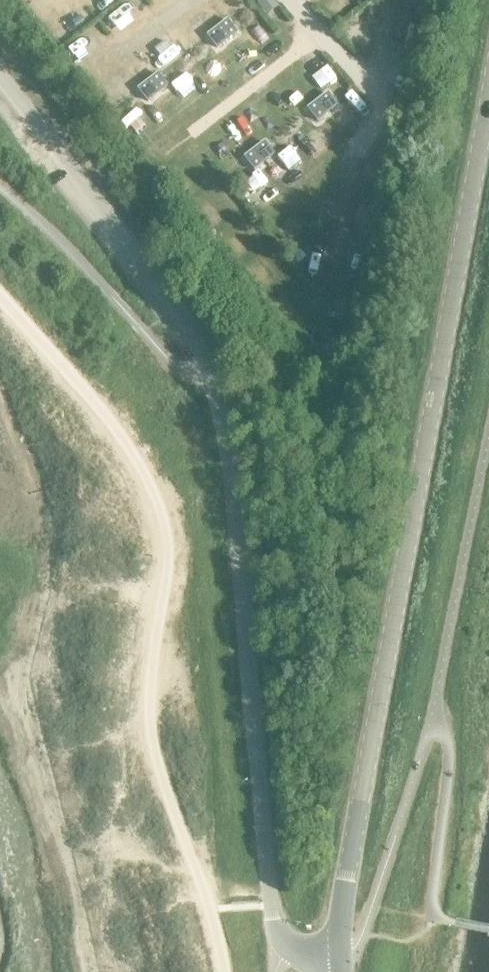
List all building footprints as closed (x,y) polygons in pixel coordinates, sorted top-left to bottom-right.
[(268,0),(257,8),(268,23),(279,15),(268,0)] [(139,20),(129,3),(112,13),(123,30),(139,20)] [(239,39),(229,26),(208,41),(218,54),(239,39)] [(169,30),(152,42),(164,58),(181,46),(169,30)] [(216,74),(226,67),(216,55),(207,62),(216,74)] [(184,88),(202,78),(191,58),(173,67),(184,88)] [(168,93),(158,79),(138,95),(148,108),(168,93)] [(338,113),(328,100),(307,115),(317,128),(338,113)] [(305,141),(321,161),(332,152),(316,132),(305,141)] [(274,161),(264,148),(244,163),(254,176),(274,161)] [(240,191),(255,205),(263,195),(248,182),(240,191)] [(321,215),(328,206),(316,196),(309,206),(321,215)] [(310,268),(323,261),(312,240),(299,246),(310,268)] [(342,270),(359,271),(361,253),(343,252),(342,270)]
